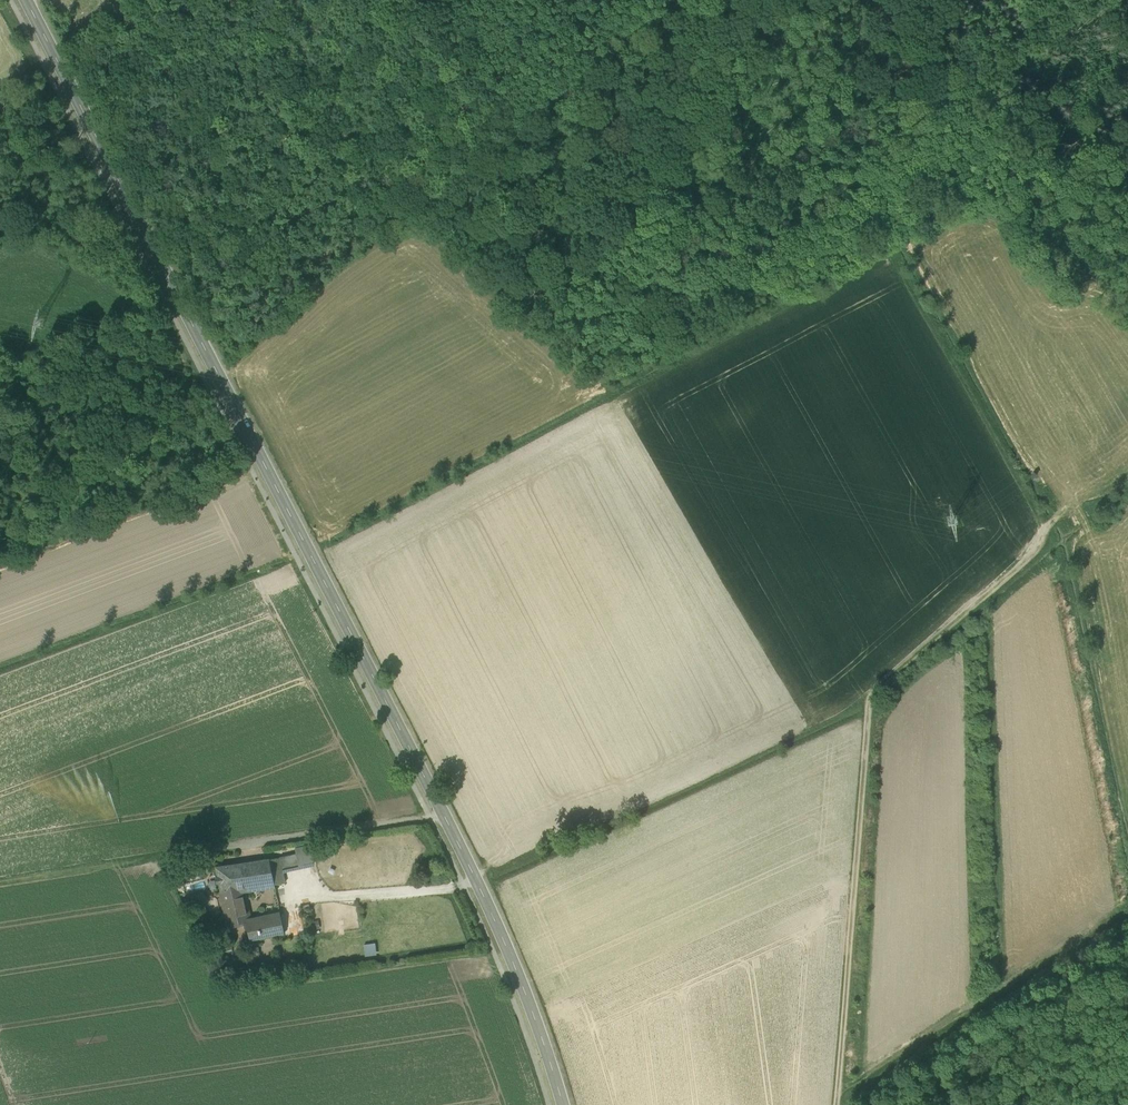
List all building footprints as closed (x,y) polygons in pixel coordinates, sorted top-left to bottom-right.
[(296,854),(299,869),(315,866),(311,845),(295,848),(296,854)] [(325,846),(314,848),(317,861),(327,859),(325,846)] [(202,864),(210,865),(211,854),(203,853),(202,864)] [(299,869),(296,854),(281,857),(281,858),(284,872),(299,869)] [(281,858),(269,860),(274,884),(286,883),(284,872),(281,858)] [(243,889),(264,886),(274,884),(269,860),(240,864),(243,889)] [(240,889),(243,889),(240,864),(216,867),(224,904),(241,900),(240,889)] [(247,925),(250,941),(262,938),(260,921),(250,923),(248,915),(245,916),(241,900),(224,904),(229,929),(247,925)] [(301,930),(297,913),(281,917),(284,933),(301,930)] [(281,917),(260,921),(262,938),(284,933),(281,917)] [(375,943),(364,945),(365,957),(377,955),(375,943)]
